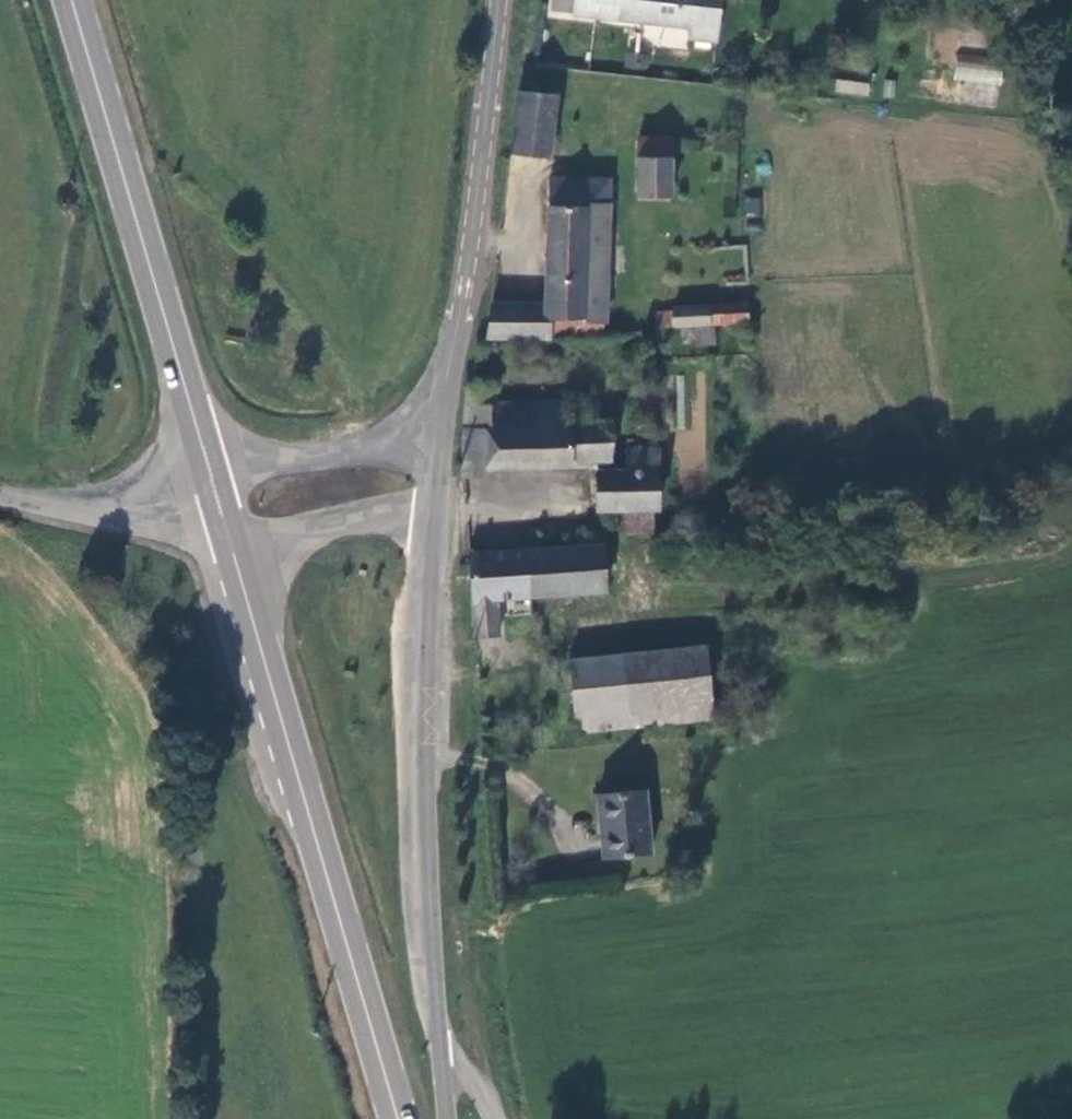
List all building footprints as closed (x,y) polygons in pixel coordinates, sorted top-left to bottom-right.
[(618,0),(571,0),(570,15),(616,23),(618,0)] [(616,23),(681,31),(679,46),(716,50),(722,0),(618,0),(616,23)] [(954,80),(1001,85),(1002,67),(955,63),(954,80)] [(835,79),(834,92),(868,95),(869,82),(835,79)] [(551,97),(516,92),(508,151),(543,156),(551,97)] [(662,195),(664,136),(638,135),(636,194),(662,195)] [(603,314),(607,177),(551,175),(547,302),(494,303),(491,333),(545,334),(548,313),(603,314)] [(743,197),(745,218),(761,216),(759,196),(743,197)] [(748,321),(747,303),(676,306),(676,310),(677,325),(748,321)] [(677,325),(676,310),(654,311),(655,326),(677,325)] [(611,456),(610,419),(565,420),(563,401),(489,402),(490,384),(470,384),(462,468),(489,469),(490,461),(541,460),(589,457),(611,456)] [(658,506),(655,444),(623,446),(625,469),(592,471),(594,509),(658,506)] [(624,514),(622,534),(654,536),(655,517),(624,514)] [(535,547),(528,548),(532,594),(603,589),(600,543),(552,546),(535,547)] [(532,594),(528,548),(472,551),(472,559),(477,630),(479,634),(502,631),(500,596),(532,594)] [(710,709),(704,646),(677,648),(683,712),(710,709)] [(683,712),(677,648),(571,659),(576,722),(683,712)] [(648,852),(642,791),(593,795),(599,856),(648,852)]
